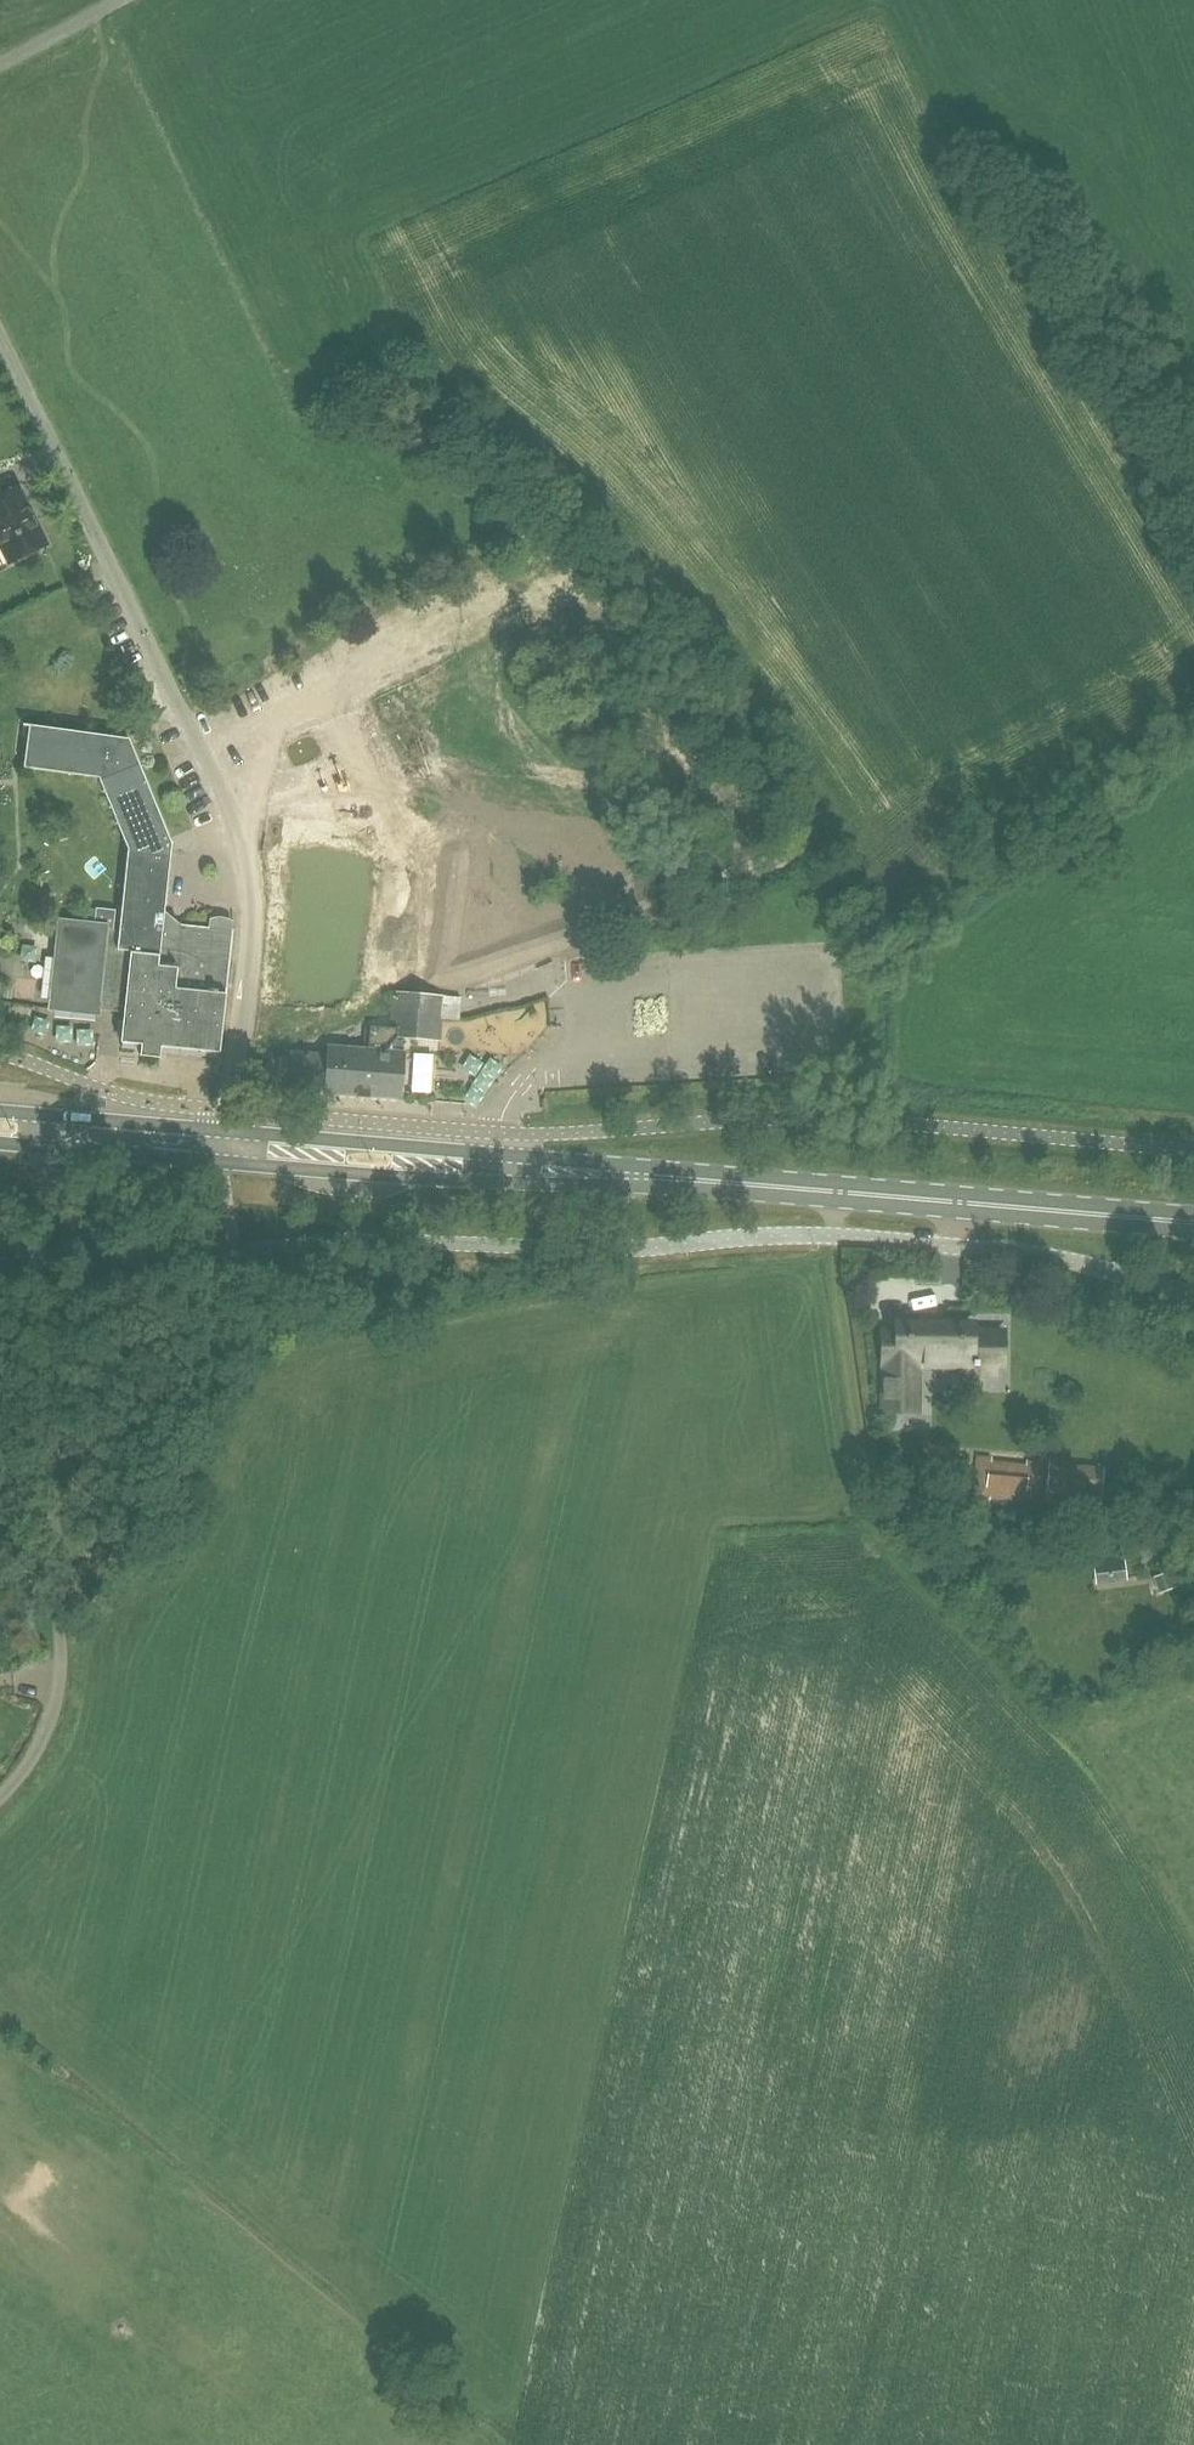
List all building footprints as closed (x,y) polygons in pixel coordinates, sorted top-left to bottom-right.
[(10,561),(47,543),(19,487),(0,496),(0,542),(10,561)] [(99,778),(128,850),(119,932),(113,931),(115,912),(97,910),(95,924),(58,920),(54,958),(59,958),(54,1006),(99,1011),(100,1005),(124,1008),(120,1042),(219,1053),(233,923),(182,918),(180,934),(162,932),(172,844),(129,740),(29,725),(24,767),(99,778)] [(472,848),(496,837),(491,827),(467,838),(472,848)] [(274,828),(270,853),(312,861),(317,836),(274,828)] [(263,857),(259,917),(286,919),(286,933),(318,935),(319,921),(351,923),(353,895),(368,896),(370,864),(263,857)] [(393,993),(391,1021),(391,1028),(369,1026),(367,1049),(329,1046),(328,1056),(283,1052),(281,1086),(326,1090),(325,1093),(400,1099),(404,1052),(402,1052),(403,1038),(440,1041),(443,997),(393,993)] [(492,1015),(499,1034),(504,1032),(510,1047),(550,1031),(536,997),(492,1015)] [(897,1325),(896,1333),(883,1332),(883,1363),(885,1363),(884,1411),(915,1411),(915,1363),(973,1364),(973,1367),(978,1367),(978,1364),(1002,1364),(1002,1334),(972,1333),(972,1326),(897,1325)] [(976,1455),(970,1500),(989,1502),(989,1498),(1019,1502),(1019,1503),(1037,1506),(1042,1462),(1026,1459),(1025,1464),(991,1460),(991,1457),(976,1455)] [(1124,1555),(1092,1559),(1096,1587),(1127,1583),(1124,1555)] [(1173,1570),(1153,1577),(1159,1593),(1179,1586),(1173,1570)]
